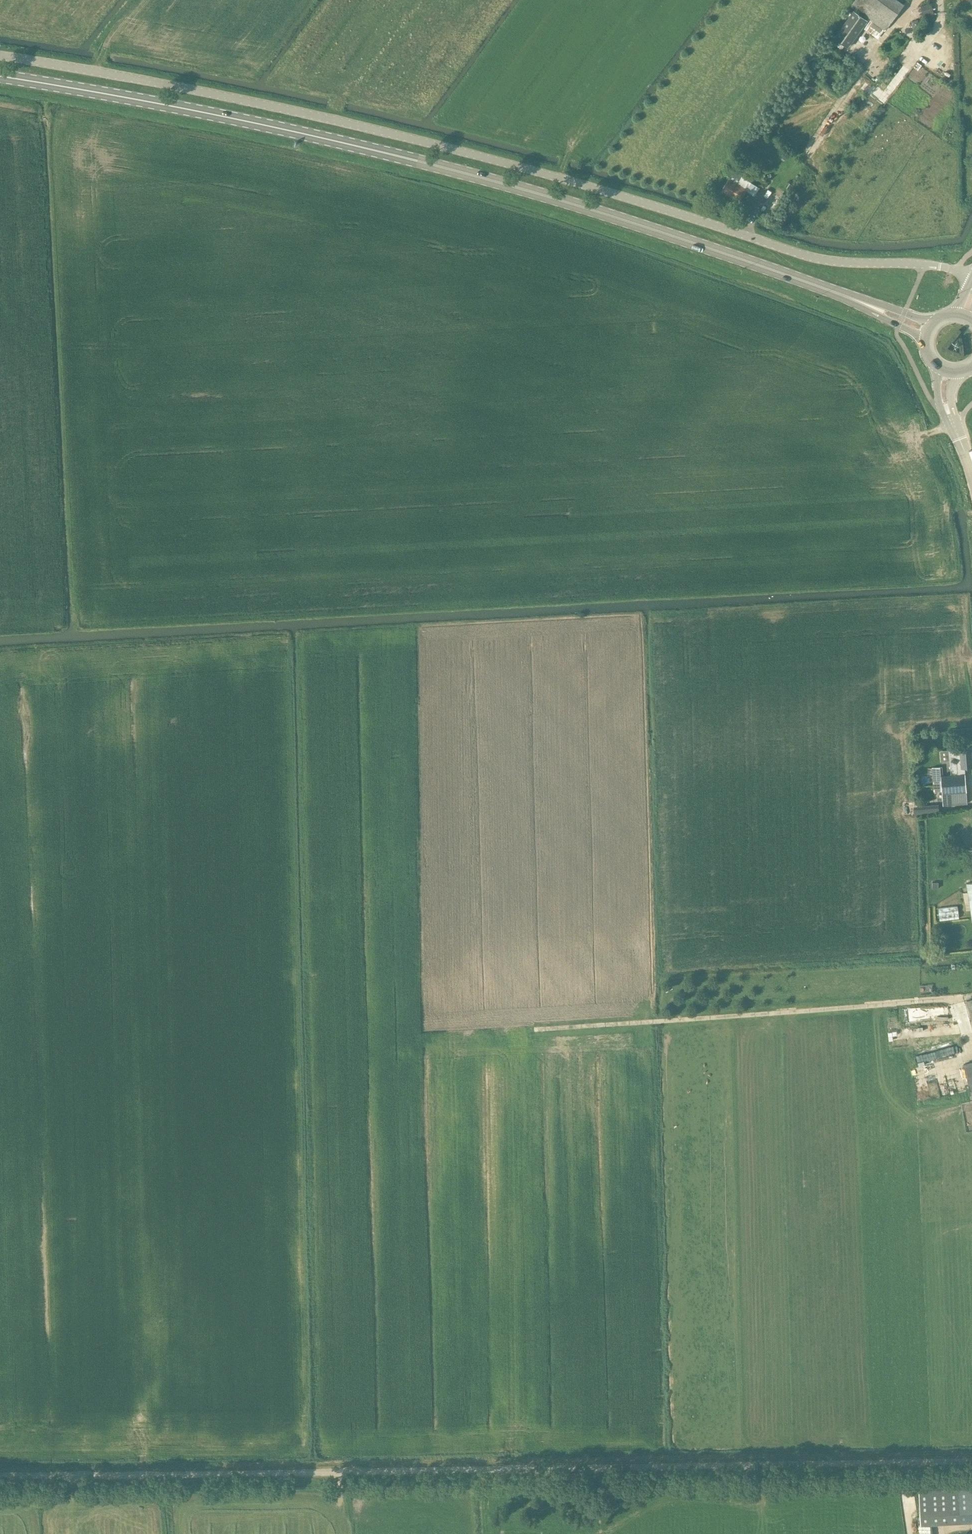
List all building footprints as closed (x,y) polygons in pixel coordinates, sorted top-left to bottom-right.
[(834,37),(848,47),(862,27),(878,39),(885,30),(886,30),(905,4),(899,0),(866,0),(858,11),(868,18),(867,20),(853,10),(834,37)] [(920,5),(923,14),(933,11),(930,2),(920,5)] [(889,84),(897,67),(890,64),(882,81),(889,84)] [(863,101),(858,111),(867,115),(872,105),(863,101)] [(737,183),(730,178),(722,190),(739,201),(746,190),(755,196),(760,188),(742,176),(737,183)] [(798,552),(804,547),(796,539),(791,544),(798,552)] [(950,750),(951,763),(951,770),(952,774),(965,773),(965,766),(971,766),(971,756),(971,751),(961,752),(961,749),(950,750)] [(940,767),(932,767),(934,792),(942,792),(943,805),(968,803),(967,791),(965,773),(952,774),(941,775),(940,767)] [(958,906),(938,907),(939,919),(959,918),(958,906)] [(947,1049),(926,1051),(926,1058),(947,1056),(947,1049)] [(963,1064),(971,1096),(971,1062),(963,1064)]
